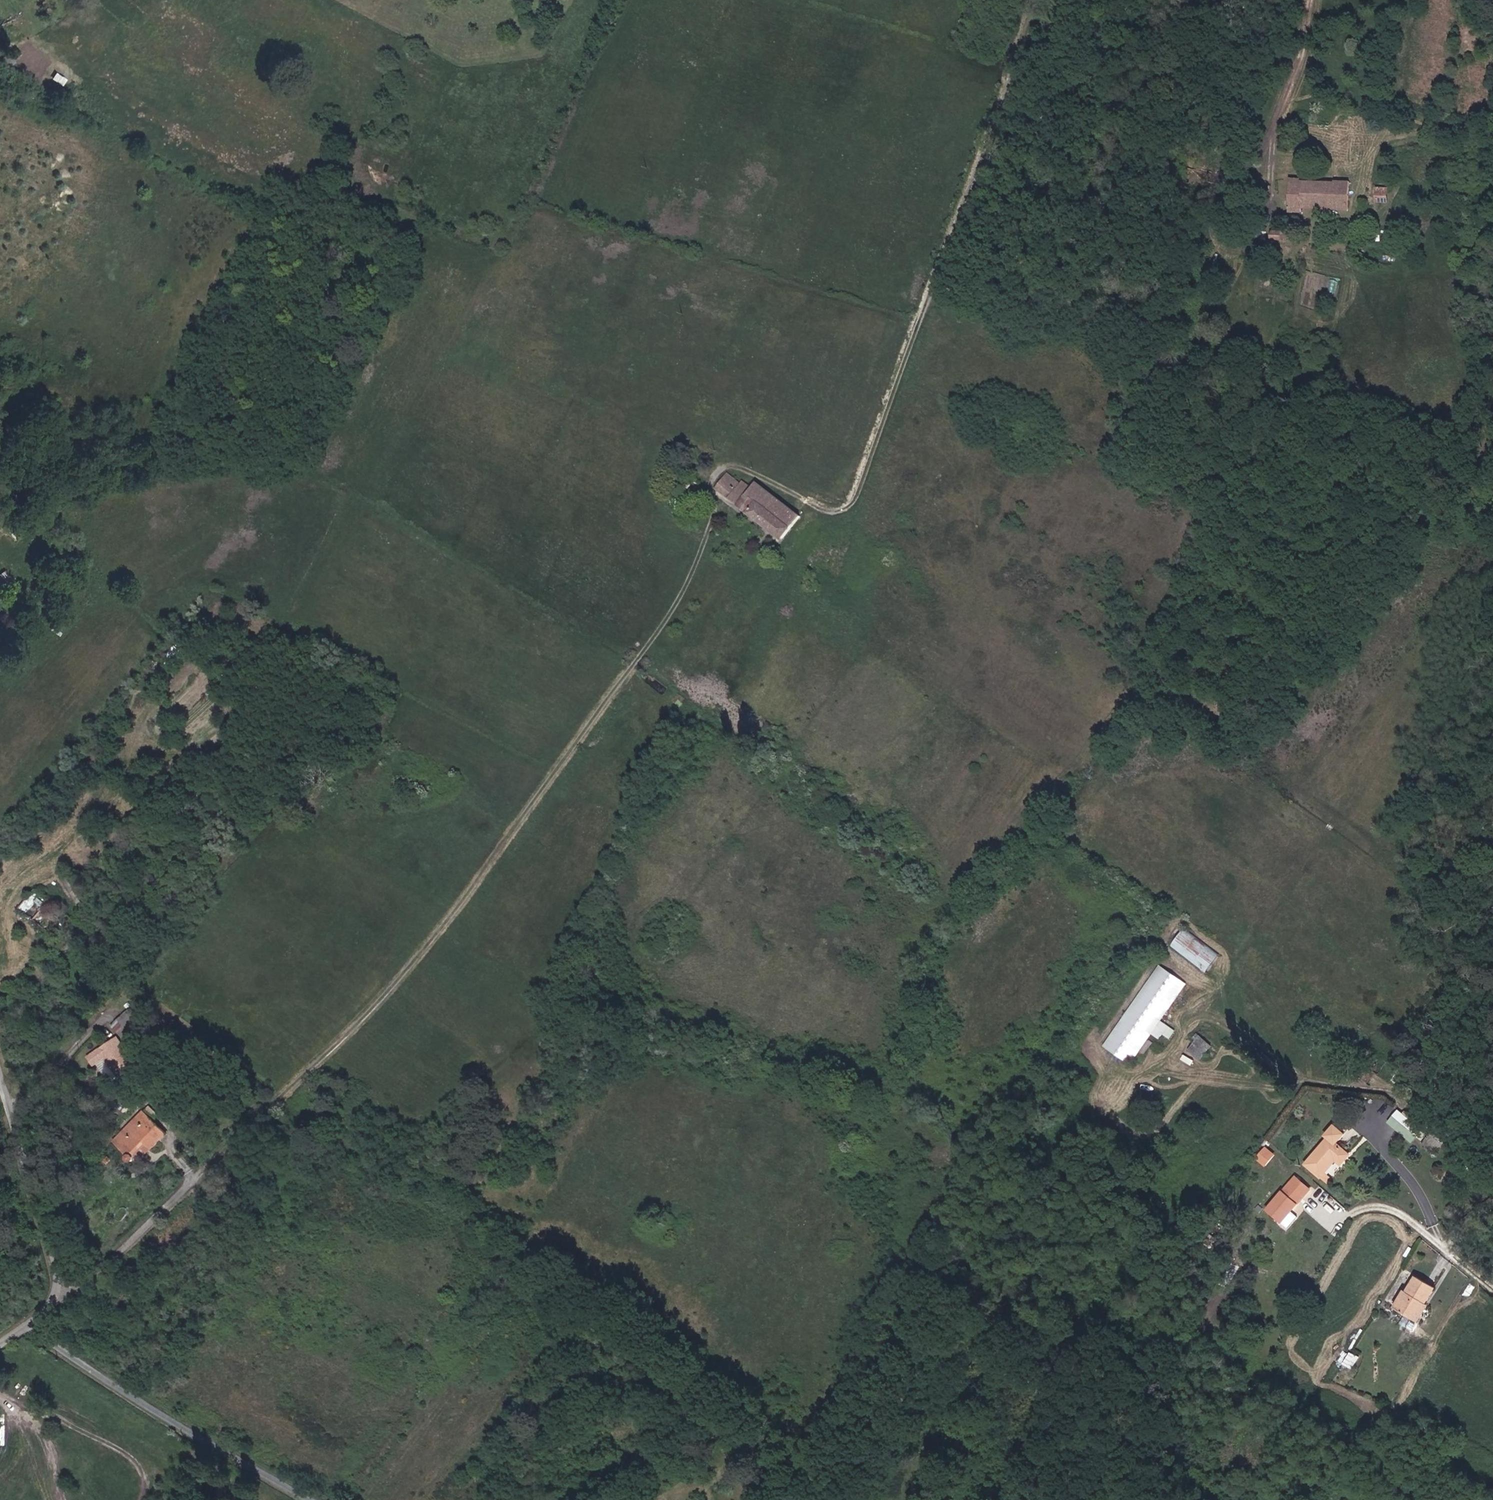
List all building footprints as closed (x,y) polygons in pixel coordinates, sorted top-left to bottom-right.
[(1389,201),(1390,185),(1377,185),(1376,200),(1389,201)] [(1322,202),(1322,187),(1297,187),(1297,196),(1285,195),(1285,211),(1342,213),(1342,203),(1322,202)] [(1342,187),(1322,187),(1322,202),(1342,203),(1342,187)] [(1272,229),(1271,238),(1282,238),(1283,229),(1272,229)] [(766,529),(781,508),(752,486),(748,490),(738,481),(736,484),(724,475),(714,489),(766,529)] [(797,520),(781,508),(766,529),(781,542),(797,520)] [(794,583),(803,590),(809,583),(799,576),(794,583)] [(24,907),(16,916),(30,929),(38,921),(24,907)] [(1216,959),(1181,935),(1169,953),(1204,977),(1216,959)] [(1150,1037),(1159,1044),(1166,1033),(1168,1031),(1159,1024),(1184,987),(1157,971),(1104,1050),(1129,1068),(1150,1037)] [(130,1008),(113,1024),(124,1035),(141,1020),(130,1008)] [(1159,1044),(1166,1048),(1172,1039),(1166,1033),(1159,1044)] [(1201,1033),(1188,1048),(1201,1059),(1213,1044),(1201,1033)] [(88,1050),(74,1063),(82,1071),(96,1058),(99,1062),(92,1068),(100,1077),(108,1070),(113,1076),(128,1062),(106,1038),(91,1053),(88,1050)] [(114,1128),(128,1141),(154,1111),(143,1099),(114,1128)] [(1409,1107),(1397,1120),(1420,1139),(1431,1126),(1409,1107)] [(154,1111),(128,1141),(135,1149),(164,1121),(154,1111)] [(847,1142),(838,1134),(828,1147),(838,1154),(847,1142)] [(1328,1140),(1315,1155),(1327,1165),(1330,1161),(1338,1149),(1328,1140)] [(1257,1157),(1267,1166),(1277,1153),(1267,1145),(1257,1157)] [(1346,1156),(1338,1149),(1330,1161),(1338,1167),(1346,1156)] [(1327,1165),(1315,1155),(1305,1167),(1318,1178),(1327,1165)] [(1291,1179),(1277,1195),(1294,1207),(1307,1193),(1291,1179)] [(1264,1211),(1278,1225),(1294,1207),(1277,1195),(1264,1211)] [(1401,1292),(1391,1310),(1409,1321),(1418,1304),(1421,1306),(1423,1302),(1431,1289),(1414,1279),(1405,1294),(1401,1292)] [(1409,1321),(1414,1324),(1426,1305),(1423,1302),(1421,1306),(1418,1304),(1409,1321)] [(1347,1363),(1356,1366),(1360,1355),(1351,1352),(1347,1363)]
